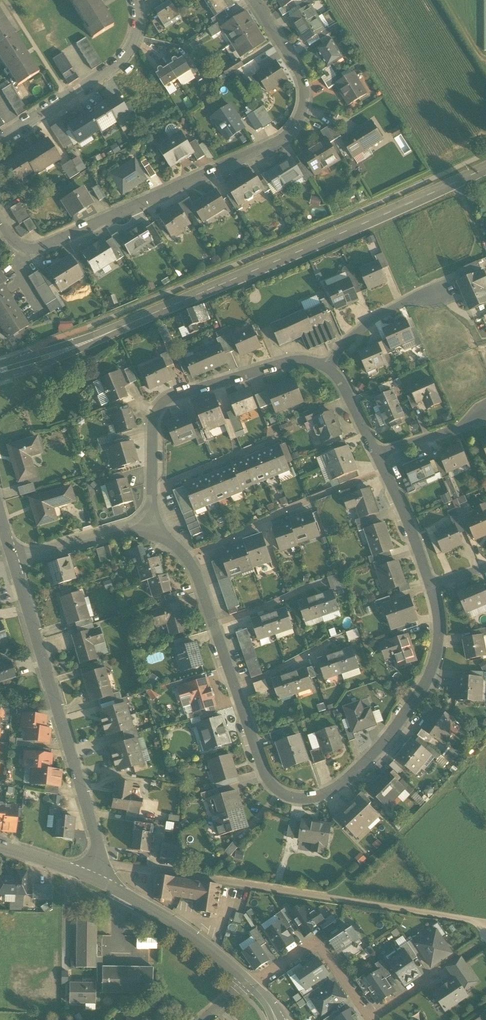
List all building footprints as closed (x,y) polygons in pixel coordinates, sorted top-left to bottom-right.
[(87,30),(88,29),(70,0),(68,0),(87,30)] [(92,39),(113,26),(96,0),(70,0),(88,29),(87,30),(92,39)] [(159,34),(173,25),(171,22),(180,17),(170,1),(169,0),(162,5),(154,10),(159,18),(152,22),(159,34)] [(211,11),(214,9),(209,0),(208,0),(205,2),(211,11)] [(215,17),(225,11),(235,5),(232,0),(209,0),(214,9),(211,11),(215,17)] [(302,11),(310,6),(311,7),(314,5),(311,0),(309,0),(306,2),(299,6),(302,11)] [(279,9),(283,16),(289,13),(297,8),(293,1),(283,8),(282,7),(279,9)] [(302,11),(299,6),(297,8),(289,13),(292,18),(302,11)] [(296,25),(299,30),(318,18),(311,7),(310,6),(302,11),(292,18),(291,20),(294,25),(296,25)] [(215,26),(215,25),(226,18),(229,17),(225,11),(215,17),(211,20),(215,26)] [(226,27),(236,42),(254,30),(258,28),(257,26),(256,27),(247,13),(248,12),(230,23),(226,26),(226,27)] [(14,36),(0,13),(0,45),(14,36)] [(171,22),(173,25),(182,20),(180,17),(171,22)] [(230,23),(226,18),(215,25),(219,31),(222,30),(226,27),(226,26),(230,23)] [(325,30),(318,18),(299,30),(302,35),(301,36),(304,41),(307,42),(317,35),(325,30)] [(215,25),(215,26),(208,30),(213,38),(223,31),(222,30),(219,31),(215,25)] [(325,30),(317,35),(320,40),(332,33),(328,28),(325,30)] [(262,42),(254,30),(236,42),(244,54),(262,42)] [(310,47),(320,40),(317,35),(307,42),(310,47)] [(14,36),(0,45),(0,60),(17,87),(38,73),(14,36)] [(75,44),(92,70),(102,64),(86,38),(75,44)] [(316,49),(327,67),(330,66),(332,64),(331,62),(341,55),(331,39),(316,49)] [(52,60),(62,75),(68,71),(72,69),(62,53),(52,60)] [(191,72),(193,75),(198,72),(196,67),(188,55),(183,58),(192,71),(191,72)] [(331,62),(332,64),(343,58),(341,55),(331,62)] [(214,72),(220,82),(229,76),(243,67),(237,57),(214,72)] [(174,64),(169,66),(178,80),(191,72),(192,71),(183,58),(178,61),(177,59),(176,59),(174,59),(173,60),(173,62),(174,64)] [(157,63),(164,70),(169,67),(162,59),(161,59),(156,62),(157,63)] [(256,75),(268,93),(288,80),(276,62),(256,75)] [(172,84),(178,80),(169,66),(169,67),(164,70),(163,70),(163,69),(162,68),(160,68),(159,68),(158,70),(158,71),(159,73),(156,74),(165,88),(172,84)] [(326,76),(333,71),(330,66),(327,67),(322,71),(326,76)] [(345,79),(353,74),(350,69),(342,74),(345,79)] [(62,75),(64,80),(71,75),(68,71),(62,75)] [(340,82),(337,77),(333,71),(326,76),(322,79),(325,84),(329,90),(336,85),(335,85),(340,82)] [(191,72),(178,80),(183,88),(196,79),(193,75),(191,72)] [(68,85),(78,79),(75,74),(75,73),(71,75),(64,80),(68,85)] [(138,105),(165,88),(156,74),(129,91),(138,105)] [(336,85),(349,106),(366,95),(353,74),(345,79),(340,82),(335,85),(336,85)] [(177,92),(172,84),(165,88),(170,96),(177,92)] [(1,91),(17,117),(27,111),(10,85),(1,91)] [(116,96),(104,103),(116,122),(127,115),(116,96)] [(95,114),(105,129),(116,122),(104,103),(93,110),(95,114)] [(217,125),(227,140),(243,130),(239,123),(241,121),(231,106),(215,116),(220,123),(217,125)] [(263,106),(253,113),(262,127),(263,129),(273,122),(263,106)] [(262,127),(253,113),(247,116),(256,131),(262,127)] [(69,131),(77,144),(90,136),(98,130),(90,117),(88,114),(67,127),(69,131)] [(105,129),(95,114),(90,117),(98,130),(100,133),(105,129)] [(131,120),(127,115),(116,122),(119,127),(131,120)] [(50,128),(64,149),(72,144),(65,133),(69,131),(67,127),(65,129),(61,122),(55,125),(51,128),(50,128)] [(347,148),(353,158),(369,148),(382,140),(371,123),(342,140),(343,141),(344,141),(348,148),(347,148)] [(333,124),(326,128),(334,141),(341,137),(333,124)] [(166,133),(169,138),(180,132),(176,127),(173,125),(168,125),(165,129),(166,133)] [(329,144),(334,141),(326,128),(321,132),(326,140),(329,144)] [(73,146),(77,144),(69,131),(65,133),(72,144),(73,146)] [(164,156),(171,167),(193,153),(188,145),(186,141),(186,138),(183,133),(180,132),(169,138),(169,141),(160,147),(166,155),(164,156)] [(90,136),(77,144),(81,149),(93,141),(90,136)] [(201,137),(196,140),(206,156),(204,157),(205,159),(206,160),(208,161),(210,161),(214,158),(201,137)] [(47,139),(22,156),(32,173),(34,176),(45,169),(43,166),(50,162),(52,165),(60,160),(47,139)] [(198,161),(204,157),(206,156),(196,140),(188,145),(193,153),(198,161)] [(303,154),(313,171),(325,164),(328,168),(339,161),(329,144),(326,140),(318,145),(303,154)] [(115,144),(110,147),(114,154),(120,151),(115,144)] [(369,148),(353,158),(357,164),(373,155),(369,148)] [(297,158),(302,165),(310,179),(316,175),(313,171),(303,154),(297,158)] [(14,184),(32,173),(22,156),(3,167),(14,184)] [(78,157),(71,161),(73,163),(74,163),(76,166),(75,166),(79,173),(86,169),(78,157)] [(273,182),(279,191),(291,183),(290,181),(301,174),(297,168),(291,158),(268,173),(273,182)] [(120,176),(113,180),(122,194),(146,179),(134,160),(117,171),(120,176)] [(147,160),(141,163),(151,178),(156,175),(147,160)] [(61,167),(69,180),(79,173),(75,166),(76,166),(74,163),(73,163),(71,161),(61,167)] [(313,171),(316,175),(328,168),(325,164),(313,171)] [(306,182),(310,179),(302,165),(297,168),(301,174),(302,176),(306,182)] [(110,175),(113,180),(120,176),(117,171),(110,175)] [(232,193),(240,205),(246,201),(248,201),(253,199),(253,197),(263,191),(264,190),(259,183),(255,177),(254,178),(249,171),(241,176),(241,177),(227,185),(232,193)] [(261,175),(264,180),(268,185),(273,182),(268,173),(268,171),(261,175)] [(290,181),(291,183),(302,176),(301,174),(290,181)] [(294,189),(306,182),(302,176),(291,183),(294,189)] [(271,190),(268,185),(264,180),(259,183),(264,190),(263,191),(265,194),(271,190)] [(268,185),(271,190),(273,194),(279,191),(273,182),(268,185)] [(92,190),(100,201),(105,198),(98,186),(92,190)] [(72,215),(73,216),(92,204),(91,203),(90,204),(86,198),(88,197),(82,189),(62,202),(67,210),(69,209),(72,207),(76,213),(72,215)] [(197,212),(204,223),(205,222),(204,221),(220,211),(218,208),(224,204),(225,204),(217,190),(215,191),(216,192),(201,201),(201,200),(194,205),(193,205),(197,212)] [(227,196),(237,212),(243,209),(240,205),(232,193),(227,196)] [(189,197),(183,201),(192,215),(197,212),(193,205),(194,205),(189,197)] [(321,199),(312,197),(310,205),(320,207),(321,199)] [(186,218),(192,215),(183,201),(178,204),(186,218)] [(36,229),(29,219),(23,209),(20,203),(9,210),(13,215),(19,225),(23,223),(29,233),(36,229)] [(158,217),(170,237),(171,237),(170,235),(189,223),(190,225),(186,218),(178,204),(177,205),(178,205),(169,211),(170,211),(159,218),(158,216),(158,217)] [(170,235),(171,237),(190,225),(189,223),(170,235)] [(124,246),(131,257),(132,257),(130,255),(144,247),(142,245),(149,240),(150,243),(151,245),(152,244),(144,230),(140,224),(139,225),(140,226),(120,238),(120,237),(119,238),(124,246)] [(151,245),(154,248),(162,243),(151,225),(144,230),(152,244),(151,245)] [(112,238),(119,249),(124,246),(119,238),(120,237),(118,234),(112,238)] [(374,236),(367,239),(370,245),(376,242),(374,236)] [(112,238),(104,243),(114,260),(115,262),(124,257),(119,249),(112,238)] [(88,250),(82,254),(92,270),(98,266),(100,269),(108,264),(114,260),(104,243),(103,241),(96,245),(95,245),(95,246),(90,250),(89,249),(88,249),(88,250)] [(378,263),(381,270),(389,267),(383,254),(375,258),(377,263),(378,263)] [(56,285),(61,292),(62,292),(59,288),(66,284),(68,287),(81,278),(82,279),(83,278),(69,256),(69,257),(48,270),(47,271),(55,283),(54,284),(55,285),(55,286),(56,285)] [(457,270),(462,281),(482,273),(477,262),(457,270)] [(362,273),(369,289),(386,282),(381,270),(378,263),(377,263),(370,267),(370,269),(362,273)] [(100,269),(94,273),(98,280),(112,271),(108,264),(100,269)] [(345,275),(353,272),(350,265),(344,268),(342,272),(343,274),(344,273),(345,275)] [(45,267),(38,271),(46,283),(49,288),(55,285),(54,284),(55,283),(47,271),(45,267)] [(319,270),(314,272),(317,280),(322,277),(319,270)] [(38,271),(33,274),(41,286),(46,283),(38,271)] [(348,280),(354,295),(361,292),(353,272),(345,275),(348,280)] [(324,282),(327,289),(348,280),(345,275),(344,273),(343,274),(324,282)] [(470,309),(485,301),(485,296),(483,289),(481,286),(485,284),(485,281),(482,273),(462,281),(458,283),(463,294),(464,294),(467,300),(466,300),(470,309)] [(35,290),(41,286),(33,274),(28,278),(35,290)] [(161,282),(164,286),(172,282),(169,277),(161,282)] [(327,289),(336,310),(357,301),(354,295),(348,280),(327,289)] [(35,290),(39,295),(49,288),(46,283),(41,286),(35,290)] [(8,295),(2,285),(0,286),(0,300),(8,295)] [(39,295),(42,300),(52,294),(49,288),(39,295)] [(42,300),(45,306),(46,306),(56,300),(52,294),(42,300)] [(14,306),(8,295),(0,300),(0,315),(14,306)] [(106,298),(109,307),(118,303),(115,295),(106,298)] [(301,303),(304,310),(305,311),(320,304),(319,300),(317,296),(301,303)] [(321,304),(325,314),(331,312),(325,298),(319,300),(320,304),(321,304)] [(60,306),(56,300),(46,306),(50,313),(60,306)] [(320,304),(305,311),(313,330),(330,323),(325,314),(321,304),(320,304)] [(204,305),(195,309),(181,315),(185,327),(187,329),(189,328),(191,334),(198,330),(196,325),(201,323),(201,324),(210,320),(205,308),(204,305)] [(205,308),(210,320),(215,317),(210,305),(205,308)] [(1,329),(21,316),(14,306),(0,315),(0,328),(1,329)] [(307,350),(325,343),(327,335),(333,332),(330,323),(313,330),(305,311),(304,310),(271,325),(271,326),(277,335),(279,345),(280,346),(301,337),(307,350)] [(28,327),(21,316),(1,329),(7,339),(12,336),(24,329),(28,327)] [(409,330),(415,327),(411,319),(406,321),(409,330)] [(389,339),(393,348),(402,344),(401,342),(411,337),(412,340),(413,340),(414,339),(409,330),(406,321),(404,321),(405,323),(395,327),(394,326),(385,330),(389,339)] [(58,327),(58,333),(73,327),(70,322),(60,322),(59,325),(58,327)] [(238,349),(241,356),(260,347),(251,325),(250,326),(251,329),(252,332),(245,335),(244,332),(234,337),(233,337),(238,349)] [(158,329),(165,344),(172,341),(165,326),(158,329)] [(183,337),(191,334),(189,328),(187,329),(185,327),(179,329),(183,337)] [(221,330),(224,336),(218,339),(217,339),(220,346),(224,356),(231,353),(238,349),(233,337),(234,337),(229,327),(221,330)] [(413,340),(416,347),(422,344),(415,327),(409,330),(414,339),(413,340)] [(24,329),(12,336),(17,344),(28,336),(24,329)] [(336,338),(333,332),(327,335),(325,343),(336,338)] [(402,344),(405,352),(416,347),(413,340),(412,340),(411,337),(401,342),(402,344)] [(389,339),(383,342),(388,354),(395,352),(393,348),(389,339)] [(383,357),(388,354),(383,342),(377,344),(377,345),(378,345),(383,357)] [(372,365),(374,370),(376,369),(386,364),(383,357),(378,345),(377,345),(371,348),(372,350),(369,351),(368,349),(367,348),(358,352),(365,368),(372,365)] [(220,346),(203,353),(210,370),(227,362),(224,356),(220,346)] [(162,359),(166,368),(174,365),(168,353),(160,356),(162,360),(162,359)] [(193,377),(210,370),(203,353),(187,360),(186,360),(191,371),(193,377)] [(177,358),(184,374),(191,371),(186,360),(187,360),(184,355),(177,358)] [(144,382),(148,390),(171,380),(166,368),(162,359),(162,360),(153,364),(154,368),(145,371),(149,380),(144,382)] [(124,370),(130,384),(136,381),(130,368),(124,370)] [(104,393),(104,394),(109,403),(109,404),(126,397),(122,388),(125,386),(119,372),(101,380),(106,392),(104,393)] [(427,399),(430,408),(441,404),(430,378),(410,387),(413,395),(417,404),(427,399)] [(393,382),(395,387),(402,385),(399,379),(393,382)] [(93,383),(98,396),(104,394),(104,393),(106,392),(101,380),(93,383)] [(273,404),(277,412),(290,407),(289,404),(301,399),(294,380),(281,385),(281,387),(269,392),(269,390),(268,391),(273,404)] [(378,387),(380,393),(391,388),(389,382),(378,387)] [(356,388),(362,392),(365,386),(359,383),(356,388)] [(235,410),(237,414),(237,413),(244,411),(244,413),(256,408),(248,390),(230,398),(235,410)] [(259,407),(260,409),(273,404),(268,391),(255,396),(259,407)] [(374,399),(380,412),(398,404),(393,391),(374,399)] [(101,406),(109,403),(104,394),(98,396),(97,397),(101,406)] [(408,400),(412,409),(418,406),(417,404),(413,395),(407,397),(408,400)] [(202,419),(206,430),(207,430),(218,426),(217,424),(223,421),(224,423),(225,423),(214,397),(196,404),(202,419)] [(289,404),(290,407),(303,402),(301,399),(289,404)] [(398,404),(380,412),(385,425),(388,424),(399,419),(404,417),(398,404)] [(80,413),(75,407),(69,412),(74,419),(80,413)] [(304,413),(308,423),(314,421),(314,420),(324,416),(321,407),(304,413)] [(102,419),(112,416),(118,414),(116,408),(111,409),(100,412),(102,419)] [(227,413),(230,420),(235,434),(244,430),(238,415),(237,413),(237,414),(235,410),(227,413)] [(115,425),(117,433),(120,432),(134,428),(129,411),(118,414),(112,416),(115,425)] [(381,427),(385,425),(380,412),(376,414),(381,427)] [(320,437),(322,443),(341,435),(338,427),(337,427),(335,427),(334,422),(334,421),(335,421),(332,413),(324,416),(314,420),(314,421),(316,426),(315,426),(314,429),(316,436),(319,437),(320,437)] [(453,421),(450,413),(442,416),(445,424),(453,421)] [(166,423),(176,446),(175,442),(187,438),(186,435),(192,433),(194,436),(195,436),(194,431),(187,415),(186,416),(186,417),(168,424),(168,423),(166,423)] [(205,433),(208,439),(210,438),(207,430),(206,430),(202,419),(196,422),(199,429),(202,435),(205,433)] [(388,424),(391,429),(402,424),(399,419),(388,424)] [(237,438),(235,434),(230,420),(225,423),(224,423),(231,441),(237,438)] [(314,421),(308,423),(304,424),(307,432),(314,429),(315,426),(316,426),(314,421)] [(291,422),(279,427),(281,433),(282,435),(295,430),(291,422)] [(268,427),(267,438),(281,433),(279,427),(277,424),(268,427)] [(108,427),(110,435),(117,433),(115,425),(108,427)] [(194,436),(198,446),(205,443),(199,429),(194,431),(195,436),(194,436)] [(107,436),(107,437),(109,443),(114,442),(122,439),(120,432),(117,433),(110,435),(107,436)] [(99,446),(109,443),(107,437),(96,440),(99,446)] [(7,446),(18,482),(35,477),(28,454),(39,450),(40,453),(41,453),(36,438),(7,446)] [(333,445),(336,451),(347,446),(344,440),(333,445)] [(116,447),(114,442),(109,443),(99,446),(98,446),(100,453),(107,451),(107,450),(116,447)] [(113,459),(116,468),(136,462),(131,443),(116,447),(107,450),(107,451),(110,460),(113,459)] [(280,445),(268,450),(277,474),(290,469),(280,445)] [(442,462),(447,472),(448,472),(468,464),(460,445),(449,450),(450,451),(441,455),(440,454),(439,454),(442,462)] [(323,456),(328,468),(352,459),(347,448),(349,447),(348,446),(347,446),(336,451),(323,456)] [(265,478),(277,474),(268,450),(256,455),(265,478)] [(253,483),(265,478),(256,455),(244,460),(253,483)] [(328,468),(323,456),(316,459),(321,471),(328,468)] [(409,478),(412,485),(413,484),(426,479),(425,476),(433,473),(429,462),(426,457),(404,466),(409,478)] [(357,470),(352,459),(328,468),(333,481),(341,478),(357,472),(359,471),(358,470),(357,470)] [(241,488),(253,483),(244,460),(232,465),(232,467),(241,488)] [(434,476),(440,473),(436,464),(434,460),(429,462),(433,473),(434,476)] [(442,462),(436,464),(440,473),(443,479),(450,476),(448,472),(447,472),(442,462)] [(242,490),(241,488),(232,467),(220,472),(230,495),(242,490)] [(328,468),(321,471),(326,484),(330,483),(333,481),(328,468)] [(218,500),(230,495),(220,472),(208,477),(218,500)] [(341,478),(343,484),(359,477),(357,472),(341,478)] [(109,476),(111,483),(122,480),(119,473),(109,476)] [(425,476),(426,479),(429,484),(429,485),(443,479),(440,473),(434,476),(433,473),(425,476)] [(449,493),(452,502),(459,499),(460,498),(450,476),(443,479),(449,493)] [(206,505),(218,500),(208,477),(196,482),(206,505)] [(341,478),(333,481),(330,483),(332,488),(343,484),(341,478)] [(403,480),(408,493),(416,490),(413,484),(412,485),(409,478),(403,480)] [(413,484),(416,490),(429,484),(426,479),(413,484)] [(107,485),(113,507),(132,502),(128,489),(126,490),(123,480),(122,480),(111,483),(107,485)] [(193,509),(206,505),(196,482),(184,486),(187,494),(189,499),(192,505),(193,509)] [(19,488),(21,496),(34,492),(32,484),(19,488)] [(106,509),(113,507),(107,485),(99,487),(106,509)] [(173,491),(176,498),(187,494),(184,486),(173,491)] [(64,500),(66,504),(74,501),(70,487),(61,490),(64,500)] [(339,493),(341,499),(343,499),(343,498),(357,494),(355,488),(339,493)] [(359,518),(359,519),(369,516),(378,513),(370,489),(357,494),(343,498),(343,499),(348,511),(358,507),(361,517),(359,518)] [(30,499),(37,525),(55,520),(51,504),(64,500),(61,490),(30,499)] [(444,505),(452,502),(449,493),(441,497),(444,505)] [(176,498),(178,504),(189,499),(187,494),(176,498)] [(460,498),(459,499),(461,505),(467,503),(465,496),(460,498)] [(286,497),(279,500),(282,507),(289,504),(286,497)] [(178,504),(180,509),(192,505),(189,499),(178,504)] [(459,516),(465,513),(461,505),(459,499),(452,502),(455,508),(459,516)] [(180,509),(183,515),(193,510),(194,510),(193,509),(192,505),(180,509)] [(476,540),(485,535),(485,505),(476,509),(479,515),(468,520),(467,521),(473,533),(476,540)] [(447,512),(451,519),(459,516),(455,508),(447,512)] [(183,515),(185,520),(196,516),(193,510),(183,515)] [(289,521),(290,523),(295,538),(307,534),(309,540),(319,537),(310,512),(300,515),(301,517),(289,521)] [(465,513),(459,516),(465,531),(467,535),(473,533),(467,521),(468,520),(465,513)] [(185,520),(187,526),(198,522),(196,516),(185,520)] [(354,521),(356,527),(371,521),(369,516),(359,519),(354,521)] [(458,534),(465,531),(459,516),(451,519),(453,526),(454,526),(458,534)] [(451,519),(435,526),(438,532),(439,535),(447,532),(446,529),(453,526),(451,519)] [(373,527),(371,521),(356,527),(358,532),(365,530),(373,527)] [(187,526),(189,532),(200,527),(198,522),(187,526)] [(297,543),(295,538),(290,523),(273,528),(280,549),(297,543)] [(369,543),(374,556),(376,556),(390,551),(393,550),(384,523),(373,527),(365,530),(365,531),(367,530),(371,542),(369,543)] [(336,525),(328,527),(331,535),(339,532),(336,525)] [(433,545),(441,542),(437,533),(438,532),(435,526),(426,529),(433,545)] [(439,535),(438,532),(437,533),(441,542),(445,552),(462,544),(458,534),(454,526),(453,526),(446,529),(447,532),(439,535)] [(202,533),(200,527),(189,532),(192,537),(202,533)] [(243,541),(245,545),(253,568),(270,562),(261,535),(243,541)] [(433,545),(437,555),(445,552),(441,542),(433,545)] [(111,545),(104,547),(107,557),(108,560),(115,558),(111,545)] [(253,570),(253,568),(245,545),(221,553),(223,558),(225,565),(227,570),(228,572),(241,567),(243,573),(253,570)] [(99,560),(107,557),(104,547),(96,550),(99,560)] [(133,567),(138,565),(138,564),(146,562),(141,547),(129,550),(133,567)] [(133,567),(129,550),(125,551),(130,568),(133,567)] [(376,556),(377,562),(392,557),(390,551),(376,556)] [(395,563),(392,557),(377,562),(373,563),(375,570),(379,569),(378,569),(395,563)] [(49,575),(53,586),(70,581),(68,575),(71,574),(70,570),(72,569),(68,558),(48,564),(51,575),(49,575)] [(143,582),(149,580),(162,576),(157,558),(146,562),(138,564),(138,565),(143,582)] [(211,562),(214,569),(225,565),(223,558),(211,562)] [(379,569),(386,591),(399,587),(404,585),(405,585),(405,584),(403,584),(400,574),(401,574),(398,562),(395,563),(378,569),(379,569)] [(214,569),(215,574),(227,570),(225,565),(214,569)] [(230,578),(228,572),(216,576),(218,582),(230,578)] [(166,575),(162,576),(149,580),(153,596),(151,596),(151,597),(170,591),(166,575)] [(334,589),(335,591),(343,588),(339,575),(327,578),(331,590),(334,589)] [(232,584),(230,578),(218,582),(220,588),(232,584)] [(112,587),(110,580),(102,583),(105,590),(112,587)] [(68,589),(66,583),(58,585),(60,591),(68,589)] [(404,585),(399,587),(401,593),(411,589),(409,583),(405,585),(404,585)] [(234,589),(232,584),(220,588),(222,593),(234,589)] [(467,611),(485,603),(485,599),(483,593),(480,586),(470,590),(469,589),(459,593),(467,611)] [(235,595),(234,589),(222,593),(224,599),(235,595)] [(315,597),(322,616),(339,610),(332,591),(315,597)] [(60,598),(68,625),(75,623),(90,619),(89,618),(87,618),(79,593),(82,593),(81,592),(60,598)] [(156,605),(158,610),(177,604),(176,599),(178,598),(176,592),(165,596),(166,602),(156,605)] [(83,599),(82,593),(79,593),(87,618),(89,618),(83,599)] [(237,601),(235,595),(224,599),(226,605),(237,601)] [(89,618),(90,617),(93,616),(88,597),(83,599),(89,618)] [(298,603),(305,622),(314,619),(322,616),(315,597),(298,603)] [(375,601),(378,609),(384,606),(392,603),(390,597),(375,601)] [(392,617),(396,627),(404,625),(415,621),(416,620),(413,609),(411,609),(407,598),(392,603),(384,606),(388,619),(392,617)] [(239,606),(237,601),(226,605),(228,610),(235,608),(239,606)] [(167,623),(171,635),(186,631),(181,612),(183,611),(180,603),(177,604),(158,610),(153,611),(157,626),(167,623)] [(467,611),(471,619),(485,613),(485,603),(467,611)] [(285,609),(269,615),(275,634),(292,628),(285,609)] [(341,616),(339,610),(322,616),(324,622),(341,616)] [(258,640),(275,634),(269,615),(251,621),(258,640)] [(314,619),(316,625),(324,622),(322,616),(314,619)] [(75,623),(77,629),(92,624),(90,617),(89,618),(90,619),(75,623)] [(316,625),(314,619),(305,622),(307,628),(316,625)] [(402,627),(403,631),(417,626),(415,621),(404,625),(404,627),(402,627)] [(94,629),(92,624),(77,629),(78,634),(94,629)] [(76,644),(81,663),(96,658),(92,645),(102,642),(98,628),(94,629),(78,634),(72,636),(74,645),(76,644)] [(292,628),(275,634),(277,640),(294,634),(292,628)] [(329,630),(331,637),(337,635),(335,628),(329,630)] [(236,633),(238,639),(249,635),(247,629),(236,633)] [(357,629),(346,633),(349,641),(360,638),(357,629)] [(472,638),(482,636),(483,637),(485,636),(485,633),(485,629),(471,631),(472,638)] [(405,636),(403,631),(392,635),(394,640),(405,636)] [(238,639),(240,644),(251,640),(249,635),(238,639)] [(392,653),(397,667),(416,660),(411,645),(409,646),(406,636),(405,636),(394,640),(381,644),(385,656),(392,653)] [(467,660),(485,656),(485,655),(484,655),(483,649),(485,648),(483,637),(482,636),(472,638),(463,640),(467,660)] [(174,641),(176,649),(189,645),(187,637),(174,641)] [(240,644),(242,650),(253,646),(251,640),(240,644)] [(6,641),(0,642),(0,650),(9,651),(6,641)] [(182,669),(182,670),(202,664),(199,654),(196,655),(193,645),(196,644),(195,643),(189,645),(176,649),(180,661),(183,660),(185,668),(182,669)] [(242,650),(243,656),(255,652),(253,646),(242,650)] [(352,649),(335,654),(342,674),(359,668),(352,649)] [(243,656),(245,661),(257,657),(255,652),(243,656)] [(324,680),(342,674),(335,654),(318,660),(324,680)] [(245,661),(247,667),(259,663),(257,657),(245,661)] [(16,678),(11,662),(0,665),(0,683),(16,678)] [(247,667),(249,673),(261,669),(259,663),(247,667)] [(308,668),(311,679),(316,677),(313,667),(308,668)] [(359,668),(342,674),(344,681),(361,675),(359,668)] [(83,675),(91,701),(97,699),(111,695),(111,694),(109,688),(106,688),(103,678),(106,677),(103,669),(83,675)] [(263,675),(261,669),(249,673),(251,678),(263,675)] [(306,669),(289,675),(296,694),(312,688),(306,669)] [(480,680),(483,680),(483,672),(470,672),(469,678),(480,679),(480,680)] [(160,680),(153,674),(147,681),(155,687),(160,680)] [(279,699),(296,694),(289,675),(272,680),(279,699)] [(181,686),(181,688),(199,683),(198,682),(199,682),(197,676),(179,681),(181,686)] [(455,701),(463,701),(463,697),(479,698),(480,680),(480,679),(469,678),(456,678),(455,701)] [(197,711),(197,712),(201,711),(214,707),(215,706),(207,679),(199,682),(198,682),(199,683),(181,688),(180,688),(185,703),(194,700),(197,711)] [(253,684),(257,695),(269,690),(265,680),(253,684)] [(160,696),(154,689),(147,694),(153,701),(160,696)] [(99,706),(113,701),(116,700),(114,694),(111,694),(111,695),(97,699),(99,706)] [(126,697),(116,700),(113,701),(115,707),(123,705),(128,704),(126,697)] [(99,706),(101,711),(115,707),(113,701),(99,706)] [(350,728),(352,734),(353,734),(361,731),(360,730),(374,725),(374,726),(375,726),(375,725),(371,714),(369,709),(369,711),(364,713),(363,711),(360,712),(357,703),(343,708),(347,719),(350,728)] [(326,710),(324,704),(317,706),(319,713),(326,710)] [(100,719),(102,724),(128,716),(127,711),(125,710),(123,705),(115,707),(101,711),(100,713),(101,717),(100,719)] [(432,735),(444,744),(451,735),(444,730),(453,718),(436,706),(421,727),(422,728),(432,735)] [(202,716),(216,712),(214,707),(201,711),(202,716)] [(190,720),(201,717),(202,716),(201,711),(197,712),(197,711),(188,714),(190,720)] [(378,711),(371,714),(375,725),(382,723),(378,711)] [(216,712),(202,716),(201,717),(203,723),(218,719),(216,712)] [(130,728),(131,728),(135,726),(138,725),(135,714),(128,716),(130,721),(129,723),(130,728)] [(21,728),(27,728),(44,730),(45,717),(31,716),(22,715),(21,728)] [(130,721),(128,716),(102,724),(104,730),(105,730),(106,734),(108,735),(122,731),(131,729),(130,728),(129,723),(130,721)] [(202,740),(205,750),(230,743),(223,717),(218,719),(203,723),(200,724),(205,739),(202,740)] [(342,721),(345,730),(350,728),(347,719),(342,721)] [(122,731),(124,737),(137,733),(135,726),(131,728),(130,728),(131,729),(122,731)] [(49,730),(44,730),(27,728),(25,740),(25,741),(34,742),(48,743),(49,730)] [(320,748),(323,755),(342,749),(335,728),(316,734),(320,748)] [(345,730),(349,741),(355,739),(353,734),(352,734),(350,728),(345,730)] [(416,736),(418,737),(428,745),(432,740),(430,739),(432,735),(422,728),(416,736)] [(270,734),(273,745),(278,744),(284,741),(281,730),(270,734)] [(139,739),(137,733),(124,737),(125,743),(134,740),(134,741),(139,739)] [(308,737),(313,751),(320,748),(316,734),(308,737)] [(283,752),(288,767),(307,761),(298,736),(284,741),(278,744),(281,753),(283,752)] [(428,745),(418,737),(414,742),(424,750),(428,745)] [(137,747),(139,752),(146,749),(143,738),(139,739),(134,741),(136,746),(137,747)] [(15,746),(33,748),(34,742),(25,741),(25,740),(16,739),(15,746)] [(111,754),(113,760),(139,752),(137,747),(136,746),(134,741),(134,740),(125,743),(111,747),(110,749),(112,753),(111,754)] [(396,759),(415,775),(421,767),(418,765),(428,753),(424,750),(414,742),(412,740),(408,745),(407,745),(396,759)] [(449,762),(453,765),(461,754),(450,746),(442,756),(449,762)] [(310,752),(314,764),(325,761),(323,755),(320,748),(313,751),(310,752)] [(141,763),(146,762),(150,761),(146,749),(139,752),(140,757),(139,758),(141,763)] [(140,757),(139,752),(113,760),(114,765),(115,766),(117,770),(119,771),(132,767),(141,764),(141,763),(139,758),(140,757)] [(24,768),(32,769),(49,771),(49,764),(51,763),(51,757),(50,756),(38,755),(25,753),(24,754),(24,760),(24,761),(24,768)] [(418,765),(421,767),(431,755),(428,753),(418,765)] [(215,783),(237,777),(230,756),(209,762),(212,772),(215,771),(218,782),(215,783)] [(442,756),(441,756),(436,762),(444,768),(449,762),(442,756)] [(389,766),(398,774),(402,770),(393,761),(389,766)] [(132,767),(134,772),(148,768),(146,762),(141,763),(141,764),(132,767)] [(22,783),(31,784),(32,769),(24,768),(22,783)] [(59,772),(49,771),(32,769),(31,784),(45,785),(58,787),(59,787),(60,778),(59,778),(59,772),(60,773),(60,772),(59,772)] [(392,778),(398,784),(402,779),(393,770),(388,774),(392,778)] [(379,797),(388,805),(397,796),(396,795),(403,788),(398,784),(392,778),(391,780),(384,774),(369,790),(378,798),(379,797)] [(215,783),(217,789),(218,789),(238,783),(237,777),(215,783)] [(403,788),(410,795),(414,791),(402,779),(398,784),(403,788)] [(127,810),(128,805),(130,798),(132,785),(115,782),(111,809),(126,812),(126,810),(127,810)] [(45,793),(57,795),(58,787),(45,785),(45,793)] [(410,795),(403,788),(396,795),(397,796),(403,802),(410,795)] [(220,796),(218,789),(217,789),(200,794),(203,802),(209,800),(220,796)] [(213,808),(216,816),(238,810),(237,806),(236,807),(236,803),(238,802),(235,793),(237,792),(237,791),(220,796),(209,800),(212,808),(213,808)] [(359,798),(367,807),(371,802),(362,792),(357,797),(359,799),(359,798)] [(425,801),(416,793),(411,798),(420,807),(425,801)] [(141,799),(130,798),(128,805),(140,807),(141,799)] [(354,805),(350,809),(367,827),(371,823),(372,821),(376,817),(367,807),(359,798),(359,799),(354,803),(354,805)] [(126,812),(126,815),(138,817),(140,807),(128,805),(127,810),(126,810),(126,812)] [(10,806),(4,806),(2,829),(2,831),(14,832),(15,822),(16,809),(11,808),(10,806)] [(240,809),(238,810),(216,816),(214,817),(219,836),(231,832),(230,829),(235,828),(236,831),(246,828),(240,809)] [(362,831),(367,827),(350,809),(346,813),(344,813),(339,817),(339,818),(347,826),(356,836),(361,831),(362,831)] [(144,818),(138,817),(126,815),(125,822),(135,824),(135,822),(143,823),(144,818)] [(168,822),(175,823),(179,823),(180,816),(169,815),(168,822)] [(332,819),(342,830),(347,826),(339,818),(339,817),(337,815),(332,819)] [(55,816),(52,816),(47,816),(46,828),(54,829),(55,816)] [(53,838),(72,839),(74,818),(64,817),(56,816),(55,816),(54,829),(53,838)] [(186,819),(180,824),(184,828),(189,824),(186,819)] [(392,823),(399,830),(404,826),(397,819),(392,823)] [(287,837),(294,839),(296,821),(290,820),(287,837)] [(302,822),(296,821),(294,839),(299,839),(302,822)] [(133,850),(149,853),(153,833),(154,827),(154,825),(143,823),(135,822),(135,824),(134,831),(136,831),(133,850)] [(168,822),(166,822),(165,830),(173,831),(175,823),(168,822)] [(299,840),(313,842),(326,844),(328,844),(328,843),(326,843),(328,827),(330,827),(330,826),(302,822),(299,839),(299,840)] [(225,852),(230,857),(240,845),(234,841),(225,852)] [(324,854),(326,844),(313,842),(312,852),(324,854)] [(160,858),(177,860),(179,846),(162,844),(160,858)] [(245,852),(236,851),(235,859),(244,860),(245,852)] [(355,858),(361,864),(367,859),(361,853),(355,858)] [(14,895),(22,895),(26,895),(26,872),(17,872),(17,880),(7,880),(7,877),(0,877),(0,895),(4,895),(14,895)] [(171,900),(171,895),(172,891),(174,879),(158,876),(155,897),(171,900)] [(174,879),(172,891),(182,893),(184,880),(174,879)] [(184,880),(182,893),(199,895),(200,883),(184,880)] [(221,886),(200,883),(199,895),(198,899),(196,910),(216,914),(221,886)] [(32,899),(52,900),(52,886),(32,885),(32,899)] [(4,903),(10,903),(14,903),(14,895),(4,895),(4,903)] [(22,903),(22,895),(14,895),(14,903),(21,903),(22,903)] [(290,913),(286,908),(281,911),(281,912),(289,923),(294,920),(290,913)] [(290,913),(294,920),(305,937),(310,933),(309,931),(319,925),(324,921),(317,910),(313,912),(311,909),(307,911),(306,908),(303,908),(298,911),(297,909),(290,913)] [(281,922),(286,930),(291,927),(289,923),(281,912),(276,915),(280,922),(281,922)] [(236,913),(234,922),(240,924),(243,915),(236,913)] [(266,932),(280,922),(276,915),(261,925),(266,932)] [(324,921),(319,925),(323,930),(336,921),(333,915),(324,921)] [(77,967),(96,968),(96,957),(96,919),(77,919),(77,967)] [(286,930),(281,922),(280,922),(266,932),(279,952),(294,942),(286,930)] [(433,926),(436,931),(436,930),(442,939),(447,936),(438,923),(433,926)] [(343,926),(325,937),(331,945),(333,943),(334,946),(338,953),(342,950),(359,939),(352,929),(347,932),(343,926)] [(252,936),(257,943),(260,948),(266,943),(256,929),(250,933),(252,936)] [(436,931),(416,944),(421,953),(431,968),(452,954),(442,939),(436,930),(436,931)] [(257,943),(252,936),(239,945),(244,952),(257,943)] [(137,938),(136,948),(157,948),(158,938),(137,938)] [(359,939),(342,950),(349,961),(363,951),(359,945),(362,943),(359,939)] [(416,956),(421,953),(416,944),(412,939),(407,943),(416,956)] [(269,961),(260,948),(257,943),(244,952),(243,952),(255,970),(269,961)] [(405,952),(411,962),(417,958),(416,956),(407,943),(400,948),(403,953),(405,952)] [(386,957),(389,962),(403,953),(400,948),(386,957)] [(389,962),(405,985),(420,975),(411,962),(405,952),(403,953),(389,962)] [(473,985),(472,984),(466,974),(470,972),(470,971),(461,958),(447,968),(455,980),(456,980),(463,991),(473,985)] [(318,959),(303,969),(296,974),(306,989),(310,986),(328,974),(318,959)] [(375,965),(379,971),(380,971),(386,979),(391,976),(381,961),(375,965)] [(290,978),(296,974),(303,969),(300,964),(287,973),(290,978)] [(102,993),(138,993),(139,967),(102,966),(102,993)] [(138,993),(154,993),(154,967),(139,967),(138,993)] [(368,979),(367,980),(372,987),(368,989),(370,992),(378,1003),(394,993),(391,989),(391,988),(386,979),(380,971),(379,971),(368,979)] [(476,982),(470,972),(466,974),(472,984),(476,982)] [(366,995),(370,992),(368,989),(372,987),(367,980),(368,979),(365,975),(356,981),(366,995)] [(443,988),(434,994),(445,1011),(467,996),(463,991),(456,980),(455,980),(449,985),(448,984),(443,988)] [(94,1003),(95,1003),(96,993),(96,983),(70,983),(70,1003),(86,1003),(86,1000),(94,1001),(94,1003)] [(335,984),(322,993),(312,1000),(322,1014),(345,999),(335,984)] [(310,986),(306,989),(300,993),(304,998),(314,991),(310,986)] [(307,1003),(312,1000),(322,993),(319,988),(314,991),(304,998),(307,1003)] [(342,1016),(335,1019),(359,1019),(352,1009),(342,1016)] [(342,1016),(339,1011),(325,1019),(335,1019),(342,1016)]
